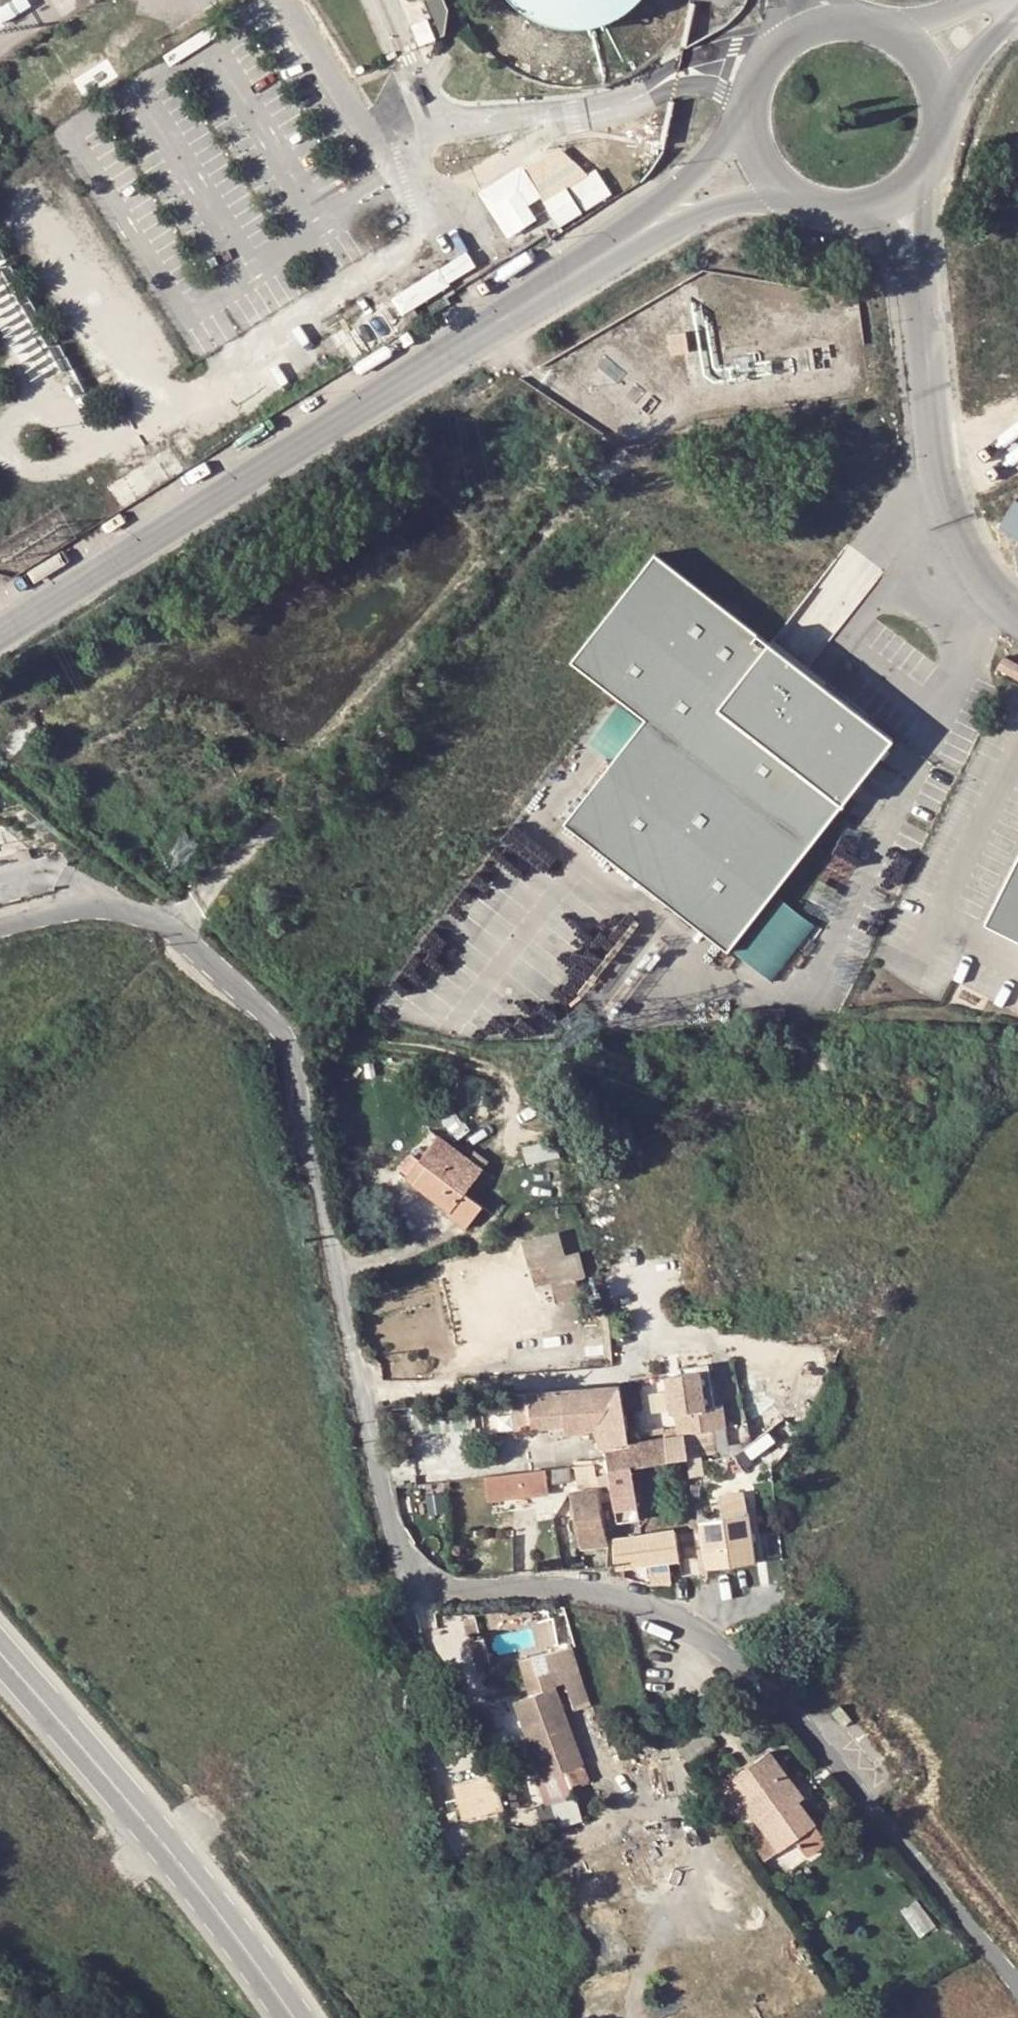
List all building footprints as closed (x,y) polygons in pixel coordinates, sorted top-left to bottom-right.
[(0,8),(0,24),(1,26),(31,8),(26,0),(13,0),(0,8)] [(634,4),(637,0),(509,0),(513,5),(531,18),(552,26),(574,28),(596,25),(616,17),(634,4)] [(563,231),(631,187),(614,160),(546,203),(563,231)] [(499,205),(516,231),(535,219),(527,205),(541,196),(524,171),(487,196),(496,208),(499,205)] [(438,270),(388,301),(405,329),(420,319),(413,307),(448,285),(438,270)] [(353,361),(405,329),(388,301),(337,334),(353,361)] [(185,466),(172,444),(107,486),(120,507),(185,466)] [(1017,532),(1017,499),(1014,497),(1002,525),(1017,532)] [(655,554),(572,661),(645,720),(564,824),(729,951),(895,739),(655,554)] [(1017,683),(1017,665),(1004,657),(996,671),(1017,683)] [(616,709),(591,737),(607,751),(624,733),(619,729),(628,720),(616,709)] [(985,922),(1017,939),(1017,855),(985,922)] [(737,952),(779,979),(818,920),(775,892),(737,952)] [(455,1137),(468,1127),(453,1107),(440,1116),(455,1137)] [(361,1133),(356,1120),(344,1125),(350,1137),(361,1133)] [(408,1174),(406,1176),(450,1211),(448,1214),(466,1227),(484,1205),(466,1190),(482,1169),(439,1135),(420,1159),(414,1155),(402,1170),(408,1174)] [(559,1152),(555,1136),(521,1144),(525,1160),(559,1152)] [(524,1238),(528,1256),(535,1286),(551,1282),(555,1298),(584,1290),(580,1274),(575,1251),(561,1254),(555,1231),(524,1238)] [(671,1414),(674,1436),(626,1443),(629,1467),(633,1466),(682,1458),(685,1478),(698,1476),(695,1456),(709,1454),(707,1431),(720,1429),(718,1410),(710,1405),(710,1407),(700,1408),(698,1392),(708,1390),(705,1370),(662,1376),(667,1414),(671,1414)] [(515,1398),(482,1401),(485,1431),(566,1424),(567,1433),(600,1430),(603,1452),(607,1451),(608,1461),(595,1462),(595,1464),(597,1475),(603,1474),(611,1474),(610,1469),(629,1467),(626,1443),(626,1437),(620,1386),(617,1386),(515,1395),(515,1398)] [(700,1408),(710,1407),(710,1405),(708,1390),(698,1392),(700,1408)] [(576,1467),(580,1490),(599,1488),(597,1475),(595,1464),(576,1467)] [(558,1482),(572,1480),(571,1467),(489,1476),(491,1498),(560,1492),(558,1482)] [(635,1480),(631,1481),(629,1467),(610,1469),(611,1474),(618,1522),(640,1518),(635,1480)] [(607,1542),(599,1488),(580,1490),(571,1492),(580,1547),(607,1542)] [(720,1495),(725,1513),(750,1506),(745,1488),(720,1495)] [(754,1562),(747,1513),(701,1521),(706,1554),(707,1568),(724,1566),(754,1562)] [(622,1574),(621,1564),(648,1562),(650,1578),(650,1581),(672,1579),(672,1576),(671,1568),(680,1567),(679,1559),(678,1544),(687,1543),(685,1525),(609,1533),(613,1564),(614,1573),(619,1574),(622,1574)] [(556,1646),(551,1617),(536,1620),(541,1649),(556,1646)] [(604,1760),(582,1704),(591,1701),(572,1651),(538,1662),(547,1692),(535,1696),(560,1774),(554,1776),(563,1801),(600,1788),(593,1764),(604,1760)] [(832,1714),(843,1728),(851,1721),(840,1707),(832,1714)] [(800,1790),(769,1751),(717,1790),(733,1811),(744,1803),(764,1828),(778,1846),(780,1849),(794,1839),(808,1857),(827,1842),(814,1825),(798,1803),(792,1796),(800,1790)] [(471,1779),(481,1816),(538,1798),(528,1763),(471,1779)] [(800,1790),(792,1796),(798,1803),(805,1797),(800,1790)] [(761,1858),(778,1846),(764,1828),(748,1841),(761,1858)] [(915,1942),(938,1927),(920,1899),(898,1912),(915,1942)]
